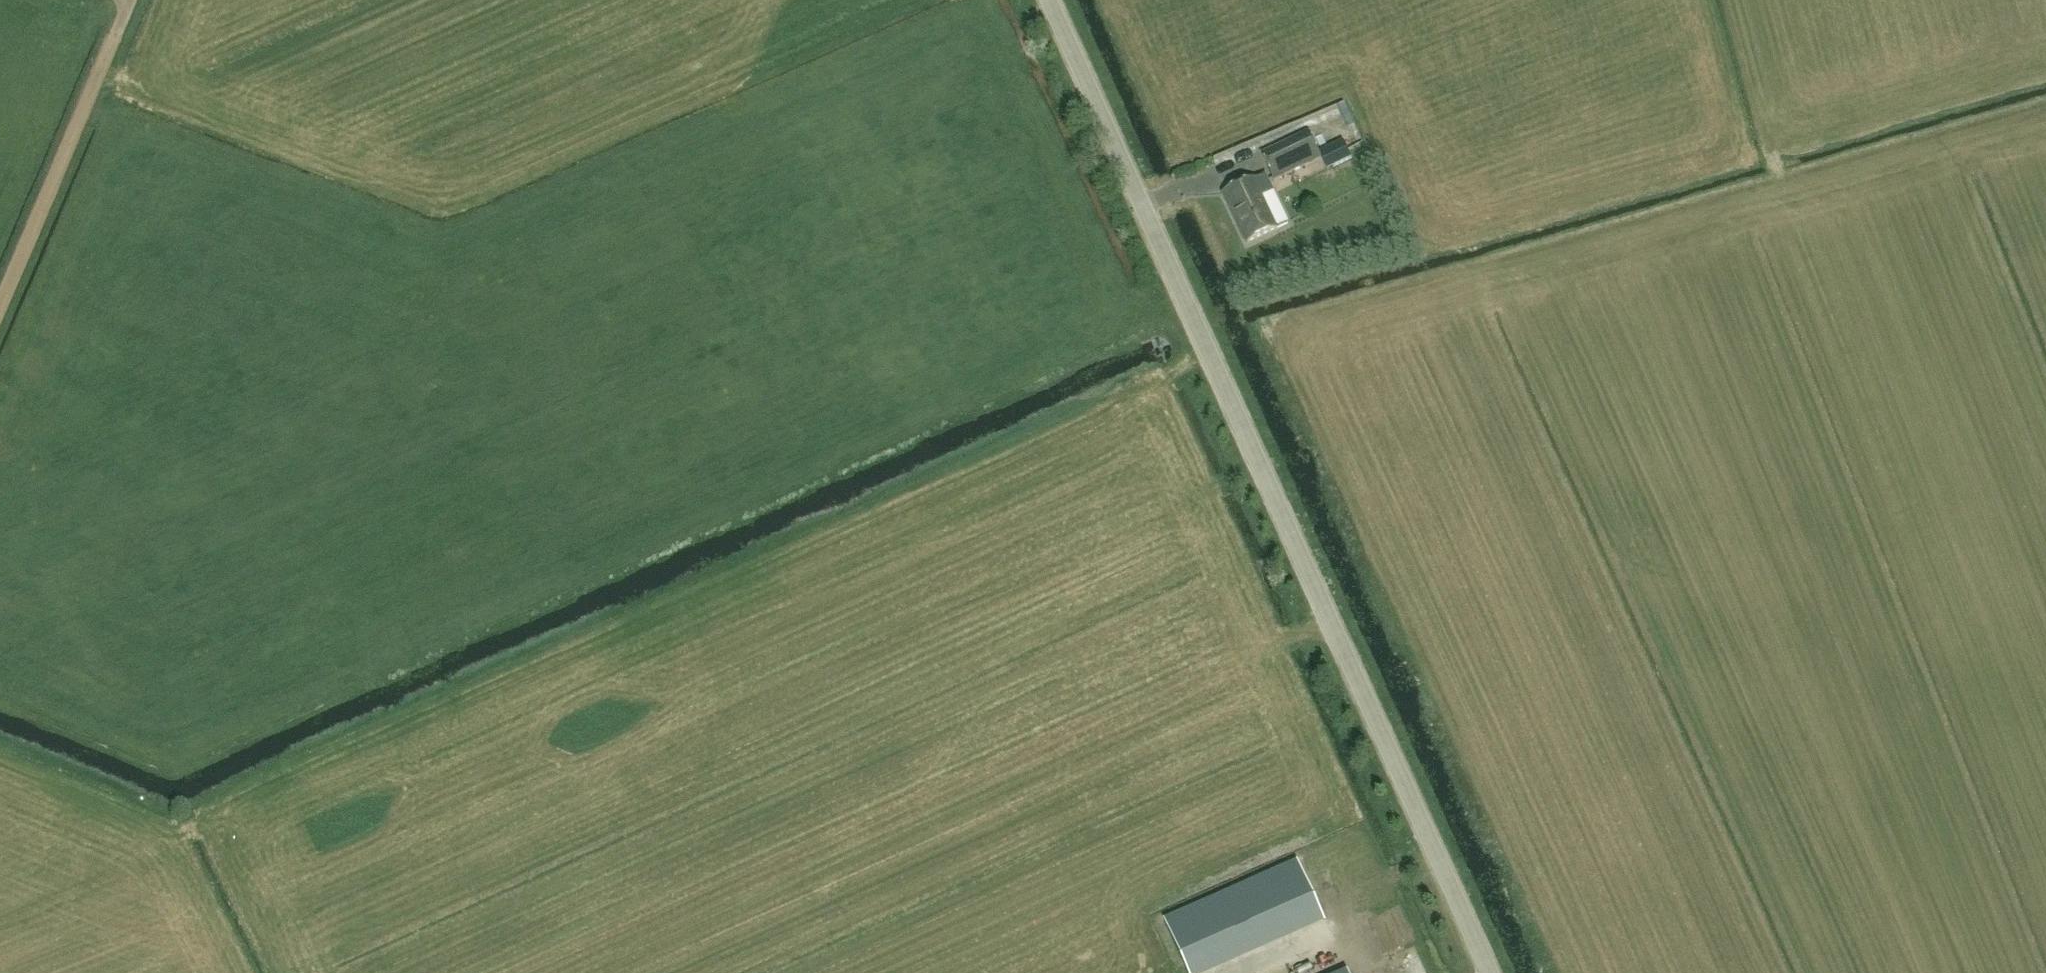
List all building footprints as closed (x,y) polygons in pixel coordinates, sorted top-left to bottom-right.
[(1321,158),(1309,133),(1263,154),(1275,179),(1321,158)] [(1352,158),(1344,140),(1326,149),(1334,167),(1352,158)] [(1278,228),(1264,198),(1275,193),(1266,174),(1225,194),(1248,242),(1278,228)]
